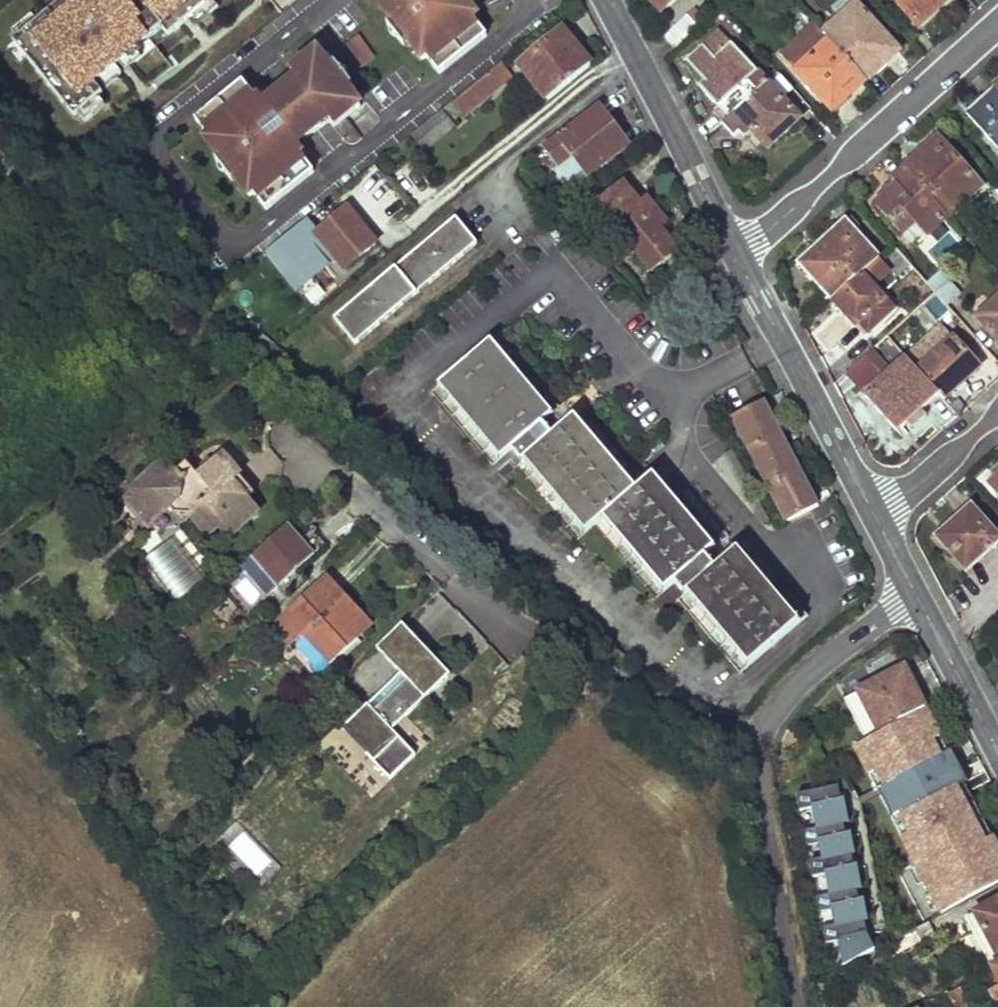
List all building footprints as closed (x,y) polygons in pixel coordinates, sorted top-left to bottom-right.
[(15,42),(76,116),(105,92),(97,82),(149,40),(162,29),(168,37),(206,6),(203,3),(207,0),(66,0),(15,42)] [(282,10),(290,4),(287,0),(274,0),(282,10)] [(487,37),(473,18),(478,14),(467,0),(380,0),(377,2),(392,21),(388,25),(404,46),(408,43),(416,54),(420,52),(436,76),(487,37)] [(662,12),(676,0),(651,0),(662,12)] [(919,28),(939,9),(932,2),(935,0),(894,0),(919,28)] [(824,34),(867,82),(900,52),(858,4),(824,34)] [(702,28),(691,15),(666,37),(679,49),(702,28)] [(834,112),(867,82),(824,34),(815,24),(781,54),(834,112)] [(149,40),(156,47),(168,37),(162,29),(149,40)] [(548,99),(590,65),(564,29),(522,62),(548,99)] [(724,125),(769,84),(720,33),(687,64),(704,83),(699,88),(718,108),(712,113),(724,125)] [(336,127),(361,107),(319,51),(293,72),(297,77),(265,102),(259,93),(256,96),(242,78),(196,115),(209,132),(206,135),(221,154),(215,158),(232,180),(237,176),(250,193),(254,190),(269,208),(315,172),(301,154),(305,150),(293,136),(301,130),(307,138),(330,120),(336,127)] [(512,76),(501,62),(455,100),(464,113),(512,76)] [(812,112),(779,75),(769,84),(724,125),(759,161),(812,112)] [(996,90),(985,100),(984,99),(966,114),(997,149),(997,92),(996,90)] [(573,188),(629,143),(600,107),(548,149),(559,162),(555,167),(573,188)] [(453,123),(443,110),(413,133),(423,146),(453,123)] [(939,140),(905,170),(939,207),(950,220),(984,189),(939,140)] [(350,191),(384,228),(410,205),(376,168),(350,191)] [(939,207),(905,170),(893,182),(899,188),(877,207),(907,238),(939,207)] [(628,236),(660,210),(648,196),(637,205),(621,185),(601,203),(628,236)] [(344,270),(376,245),(346,209),(315,235),(304,220),(266,252),(296,290),(327,265),(325,262),(334,256),(344,270)] [(671,224),(660,210),(628,236),(656,270),(677,253),(661,232),(671,224)] [(477,245),(456,222),(334,320),(355,343),(477,245)] [(880,262),(846,224),(801,266),(836,303),(880,262)] [(860,326),(870,336),(895,313),(874,289),(890,274),(880,262),(836,303),(858,329),(860,326)] [(949,308),(961,297),(941,275),(929,285),(949,308)] [(978,320),(997,341),(997,303),(978,320)] [(956,341),(919,373),(942,398),(946,402),(981,369),(956,341)] [(748,667),(792,631),(732,556),(720,565),(651,477),(633,492),(572,416),(560,426),(491,343),(450,377),(510,451),(519,442),(592,526),(605,517),(665,590),(676,583),(748,667)] [(900,434),(942,398),(919,373),(907,361),(868,397),(900,434)] [(787,523),(818,507),(763,403),(732,419),(787,523)] [(245,474),(227,453),(203,474),(193,462),(179,474),(168,461),(124,498),(149,527),(170,509),(182,523),(192,514),(209,533),(220,524),(229,534),(258,509),(235,483),(245,474)] [(977,513),(941,545),(968,573),(997,545),(997,536),(977,513)] [(275,588),(307,562),(282,531),(251,558),(275,588)] [(367,630),(323,582),(268,632),(284,649),(300,636),(327,665),(367,630)] [(452,673),(406,622),(379,646),(406,676),(347,729),(388,774),(414,750),(393,726),(452,673)] [(391,675),(377,656),(351,675),(365,694),(391,675)] [(864,742),(926,711),(904,671),(844,702),(864,742)] [(926,711),(864,742),(859,745),(943,909),(989,886),(991,888),(997,885),(997,850),(926,711)] [(801,810),(812,808),(816,831),(805,833),(807,845),(818,843),(822,860),(808,862),(811,879),(825,876),(829,892),(817,894),(819,905),(833,902),(838,927),(824,930),(826,942),(839,939),(844,967),(874,949),(866,935),(863,922),(868,921),(863,899),(857,901),(855,889),(860,888),(856,868),(852,867),(850,854),(853,853),(850,836),(844,838),(841,825),(847,823),(843,803),(839,804),(836,791),(798,798),(801,810)] [(997,967),(997,902),(965,920),(992,970),(997,967)] [(918,942),(912,931),(887,944),(893,956),(918,942)] [(956,994),(947,999),(951,1006),(963,1006),(956,994)]
